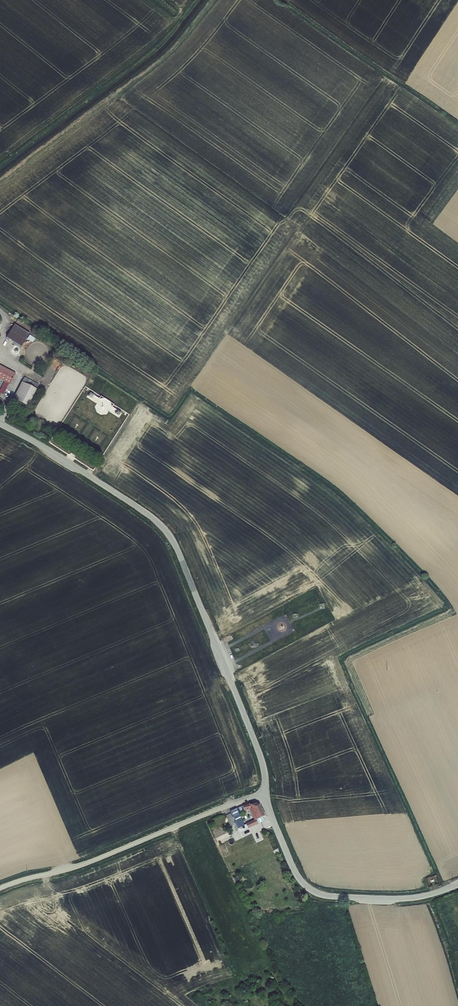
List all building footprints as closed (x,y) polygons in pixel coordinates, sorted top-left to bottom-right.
[(15,325),(6,338),(21,347),(29,334),(15,325)] [(4,382),(9,384),(10,385),(16,373),(0,365),(0,379),(4,382)] [(22,382),(36,390),(39,385),(25,377),(22,382)] [(4,382),(0,390),(0,393),(2,394),(3,394),(9,384),(4,382)] [(22,382),(13,400),(27,407),(36,390),(22,382)] [(114,414),(118,417),(121,413),(112,407),(111,406),(111,404),(110,403),(110,402),(109,402),(108,400),(106,399),(105,399),(104,399),(103,399),(101,399),(100,399),(90,392),(87,397),(92,400),(93,397),(94,396),(100,400),(102,399),(103,399),(104,399),(106,400),(107,401),(109,402),(110,403),(110,405),(111,406),(111,407),(116,411),(115,412),(114,414)] [(255,802),(242,805),(244,811),(249,810),(254,820),(246,823),(248,828),(264,821),(262,817),(265,815),(259,804),(255,802)] [(238,813),(244,810),(241,806),(240,806),(230,811),(238,828),(244,826),(238,813)]
